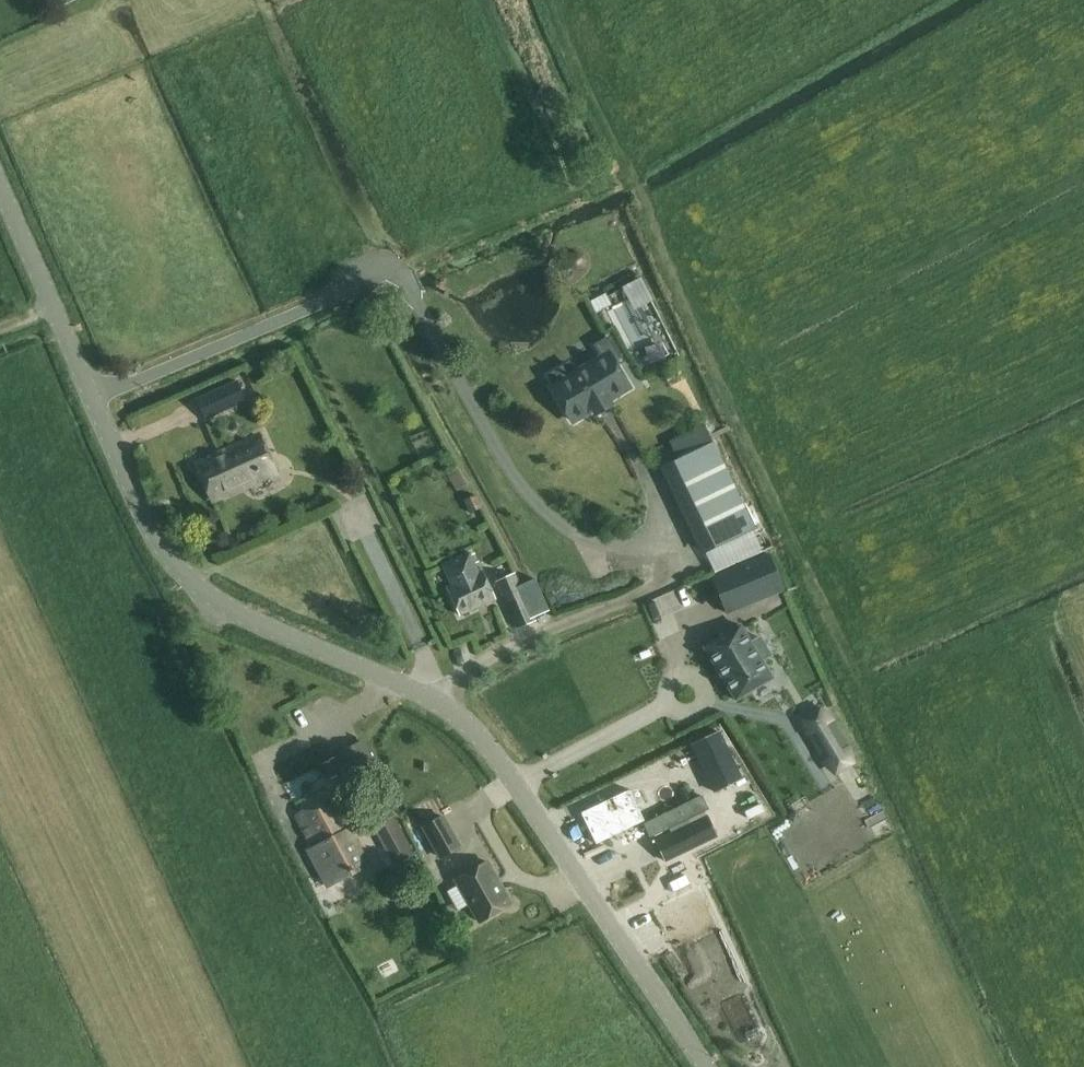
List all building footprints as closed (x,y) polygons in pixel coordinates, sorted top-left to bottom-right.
[(571,268),(577,270),(583,268),(586,262),(583,255),(577,253),(571,255),(568,262),(571,268)] [(651,300),(640,279),(624,288),(635,308),(651,300)] [(590,302),(596,313),(612,305),(606,294),(590,302)] [(608,399),(629,386),(614,361),(621,357),(608,337),(595,345),(602,356),(575,373),(568,363),(549,375),(555,385),(552,387),(573,421),(594,408),(597,413),(611,404),(608,399)] [(244,401),(235,381),(195,399),(204,419),(244,401)] [(258,436),(239,444),(195,464),(211,500),(274,472),(258,436)] [(749,530),(708,446),(659,470),(699,553),(749,530)] [(448,475),(457,490),(467,484),(458,469),(448,475)] [(464,500),(469,513),(481,507),(476,495),(464,500)] [(496,598),(483,570),(479,572),(470,552),(442,565),(452,585),(447,587),(460,615),(496,598)] [(783,590),(768,553),(712,576),(727,613),(783,590)] [(504,600),(517,628),(535,620),(534,616),(548,610),(536,582),(521,589),(515,573),(501,579),(507,591),(509,590),(512,597),(504,600)] [(704,647),(736,699),(772,678),(761,660),(770,654),(760,637),(751,642),(740,625),(704,647)] [(831,720),(819,710),(805,719),(808,734),(824,761),(836,771),(851,763),(847,747),(831,720)] [(719,731),(691,745),(714,792),(742,778),(719,731)] [(342,752),(358,781),(378,770),(362,741),(342,752)] [(322,763),(330,778),(342,772),(333,757),(322,763)] [(680,800),(671,779),(661,783),(659,778),(634,788),(646,815),(680,800)] [(630,788),(580,812),(596,845),(646,821),(630,788)] [(702,795),(643,823),(650,837),(709,809),(702,795)] [(367,865),(353,837),(331,796),(296,815),(313,847),(308,849),(328,886),(367,865)] [(393,865),(413,854),(392,816),(373,826),(393,865)] [(460,846),(443,816),(424,826),(441,857),(460,846)] [(717,836),(707,816),(655,841),(665,861),(717,836)] [(480,921),(511,903),(487,861),(456,878),(480,921)]
